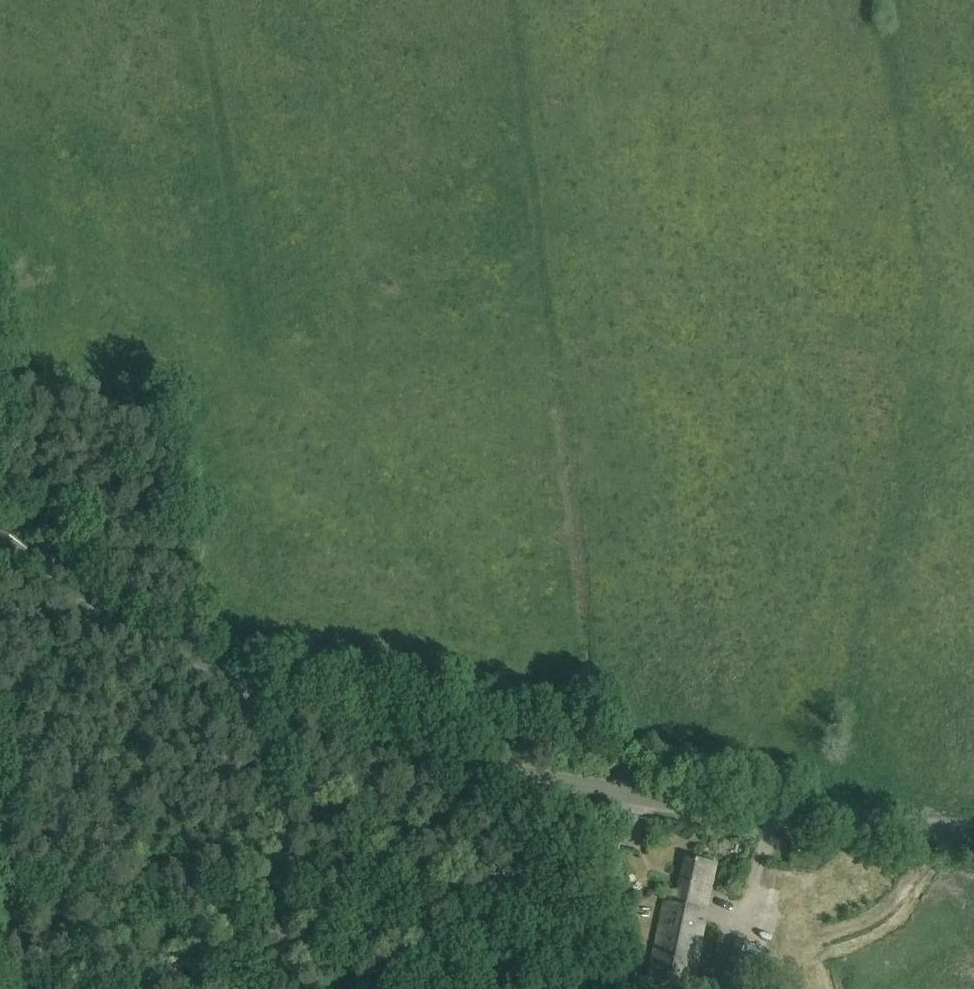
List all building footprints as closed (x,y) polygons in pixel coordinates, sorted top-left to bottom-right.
[(638,842),(644,853),(657,846),(651,834),(638,842)] [(674,905),(696,911),(697,903),(705,905),(714,866),(685,859),(678,890),(670,889),(667,904),(674,905)] [(674,905),(667,904),(664,903),(649,974),(689,982),(691,970),(694,971),(704,923),(694,921),(696,911),(674,905)] [(759,949),(737,942),(722,988),(747,988),(759,949)]
